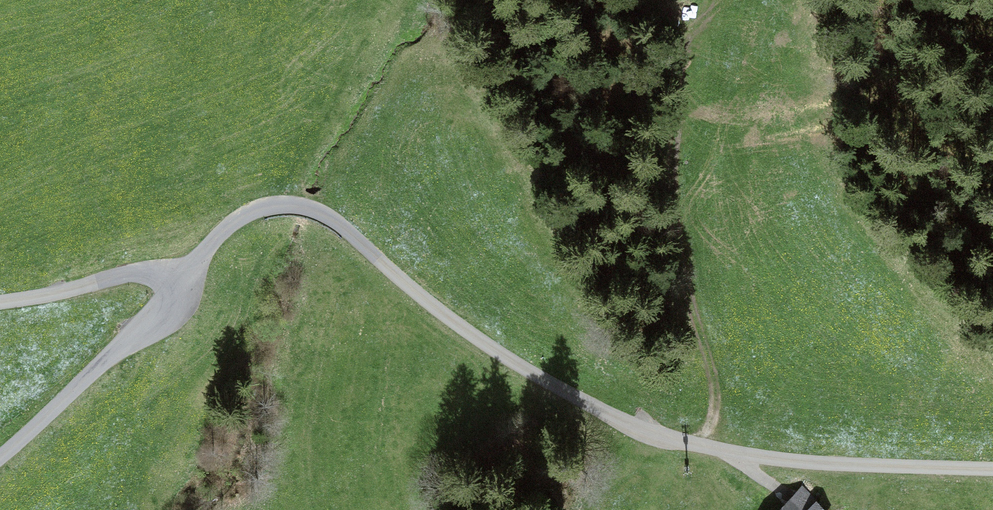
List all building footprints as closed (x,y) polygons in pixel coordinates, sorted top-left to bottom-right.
[(801,487),(777,509),(823,509),(801,487)]
